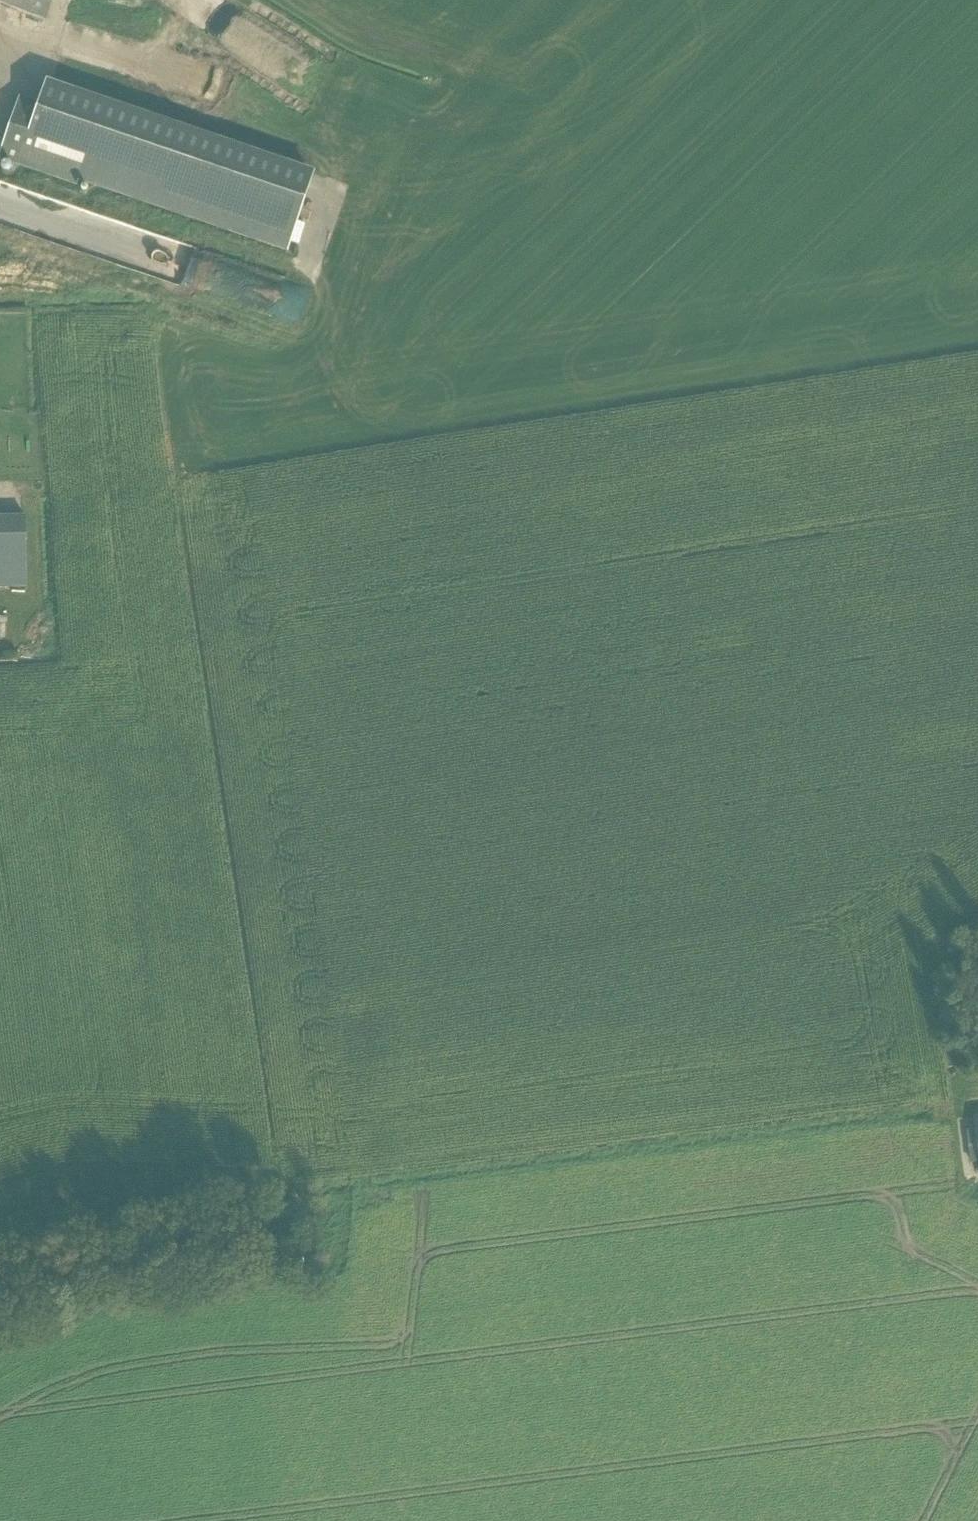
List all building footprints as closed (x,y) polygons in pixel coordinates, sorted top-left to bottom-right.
[(45,19),(51,0),(0,0),(0,4),(45,19)] [(286,253),(314,172),(46,80),(38,103),(19,95),(0,154),(0,159),(77,186),(79,181),(286,253)] [(168,284),(180,252),(62,209),(50,241),(168,284)] [(201,284),(210,262),(182,252),(174,274),(201,284)] [(0,516),(0,587),(27,587),(26,516),(0,516)]
